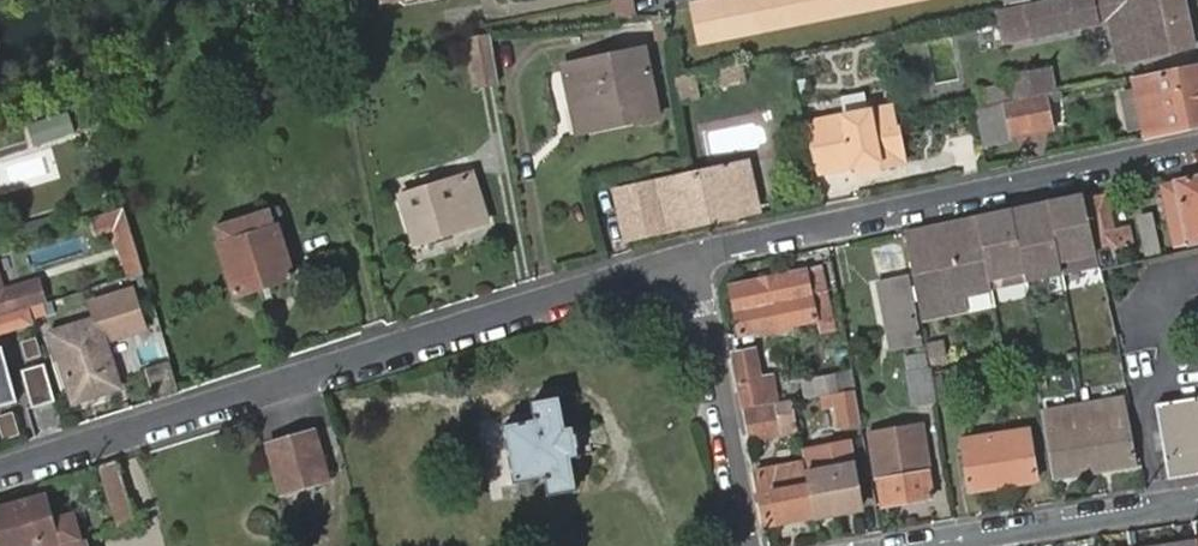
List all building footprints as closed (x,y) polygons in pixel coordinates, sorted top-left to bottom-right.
[(617,19),(638,15),(634,0),(613,0),(617,19)] [(699,42),(914,0),(691,0),(699,42)] [(999,13),(1005,43),(1034,36),(1100,22),(1099,19),(1108,17),(1117,61),(1193,46),(1184,0),(1060,0),(999,13)] [(652,16),(654,38),(666,37),(664,15),(652,16)] [(500,80),(492,34),(465,38),(473,85),(500,80)] [(564,66),(573,107),(591,102),(595,120),(636,110),(638,118),(657,113),(642,49),(564,66)] [(743,62),(717,67),(720,85),(747,80),(743,62)] [(1197,125),(1197,65),(1133,78),(1134,86),(1144,129),(1146,136),(1197,125)] [(1057,90),(1051,66),(1003,76),(1006,85),(1009,99),(1057,90)] [(1006,85),(976,91),(979,105),(1009,99),(1006,85)] [(1129,132),(1144,129),(1134,86),(1119,90),(1129,132)] [(977,111),(984,143),(1055,128),(1048,96),(977,111)] [(591,102),(573,107),(579,132),(638,118),(636,110),(595,120),(591,102)] [(894,102),(804,121),(815,174),(852,166),(876,160),(878,167),(906,161),(894,102)] [(944,117),(952,152),(981,146),(974,111),(944,117)] [(739,202),(759,197),(750,160),(658,182),(659,189),(620,197),(628,232),(669,223),(668,216),(679,214),(682,227),(740,214),(739,202)] [(854,172),(878,167),(876,160),(852,166),(854,172)] [(403,196),(417,242),(486,220),(471,174),(403,196)] [(1190,244),(1197,242),(1197,174),(1174,180),(1190,244)] [(1176,247),(1190,244),(1174,180),(1161,183),(1176,247)] [(1089,198),(1104,262),(1111,260),(1109,247),(1119,245),(1106,193),(1089,198)] [(1068,195),(1047,199),(1048,207),(1062,269),(1100,262),(1093,233),(1084,196),(1069,200),(1068,195)] [(762,209),(759,197),(739,202),(740,214),(762,209)] [(1033,203),(1011,207),(1026,277),(1062,269),(1048,207),(1035,210),(1033,203)] [(214,224),(235,293),(293,275),(272,207),(214,224)] [(1011,207),(990,211),(992,219),(978,221),(990,285),(1026,277),(1011,207)] [(1145,255),(1162,252),(1155,212),(1138,215),(1145,255)] [(941,222),(906,229),(921,317),(968,307),(965,293),(991,287),(990,285),(978,221),(977,214),(949,220),(950,225),(942,227),(941,222)] [(111,225),(122,265),(137,260),(126,221),(111,225)] [(730,286),(739,334),(764,328),(765,334),(790,329),(790,323),(820,317),(823,330),(834,327),(820,267),(816,268),(814,260),(803,263),(803,271),(730,286)] [(1,315),(29,307),(43,303),(37,283),(6,292),(0,272),(0,311),(1,315)] [(136,307),(128,278),(94,288),(102,316),(136,307)] [(883,283),(896,364),(914,361),(911,346),(919,345),(908,280),(883,283)] [(47,314),(43,303),(29,307),(33,317),(40,316),(47,314)] [(29,307),(1,315),(0,316),(0,333),(34,323),(33,317),(29,307)] [(53,332),(73,401),(118,387),(97,319),(53,332)] [(930,366),(948,364),(946,341),(928,342),(930,366)] [(733,354),(743,409),(772,403),(776,402),(772,375),(759,378),(753,350),(733,354)] [(153,398),(178,390),(169,359),(144,367),(153,398)] [(30,405),(54,401),(47,365),(24,369),(30,405)] [(805,378),(808,394),(836,388),(833,372),(805,378)] [(915,379),(914,405),(935,405),(935,379),(915,379)] [(861,418),(855,388),(834,392),(840,422),(861,418)] [(503,426),(515,483),(545,477),(548,495),(577,490),(571,459),(580,457),(575,427),(566,429),(560,397),(531,402),(535,420),(503,426)] [(1159,404),(1169,478),(1197,473),(1197,397),(1159,404)] [(1046,410),(1057,477),(1135,465),(1123,398),(1046,410)] [(772,406),(744,411),(749,438),(777,434),(776,425),(796,421),(792,400),(776,402),(772,403),(772,406)] [(798,430),(796,421),(776,425),(777,434),(798,430)] [(961,440),(969,489),(1038,480),(1030,429),(961,440)] [(267,446),(281,493),(310,485),(312,496),(324,491),(321,482),(328,480),(313,432),(267,446)] [(873,441),(884,504),(934,496),(924,433),(873,441)] [(806,473),(815,516),(862,508),(851,442),(814,448),(817,471),(806,473)] [(126,501),(115,463),(100,468),(111,506),(126,501)] [(757,482),(765,524),(815,516),(806,473),(757,482)] [(81,540),(73,514),(50,520),(43,497),(0,509),(0,522),(0,523),(0,538),(4,537),(6,545),(61,545),(81,540)]
